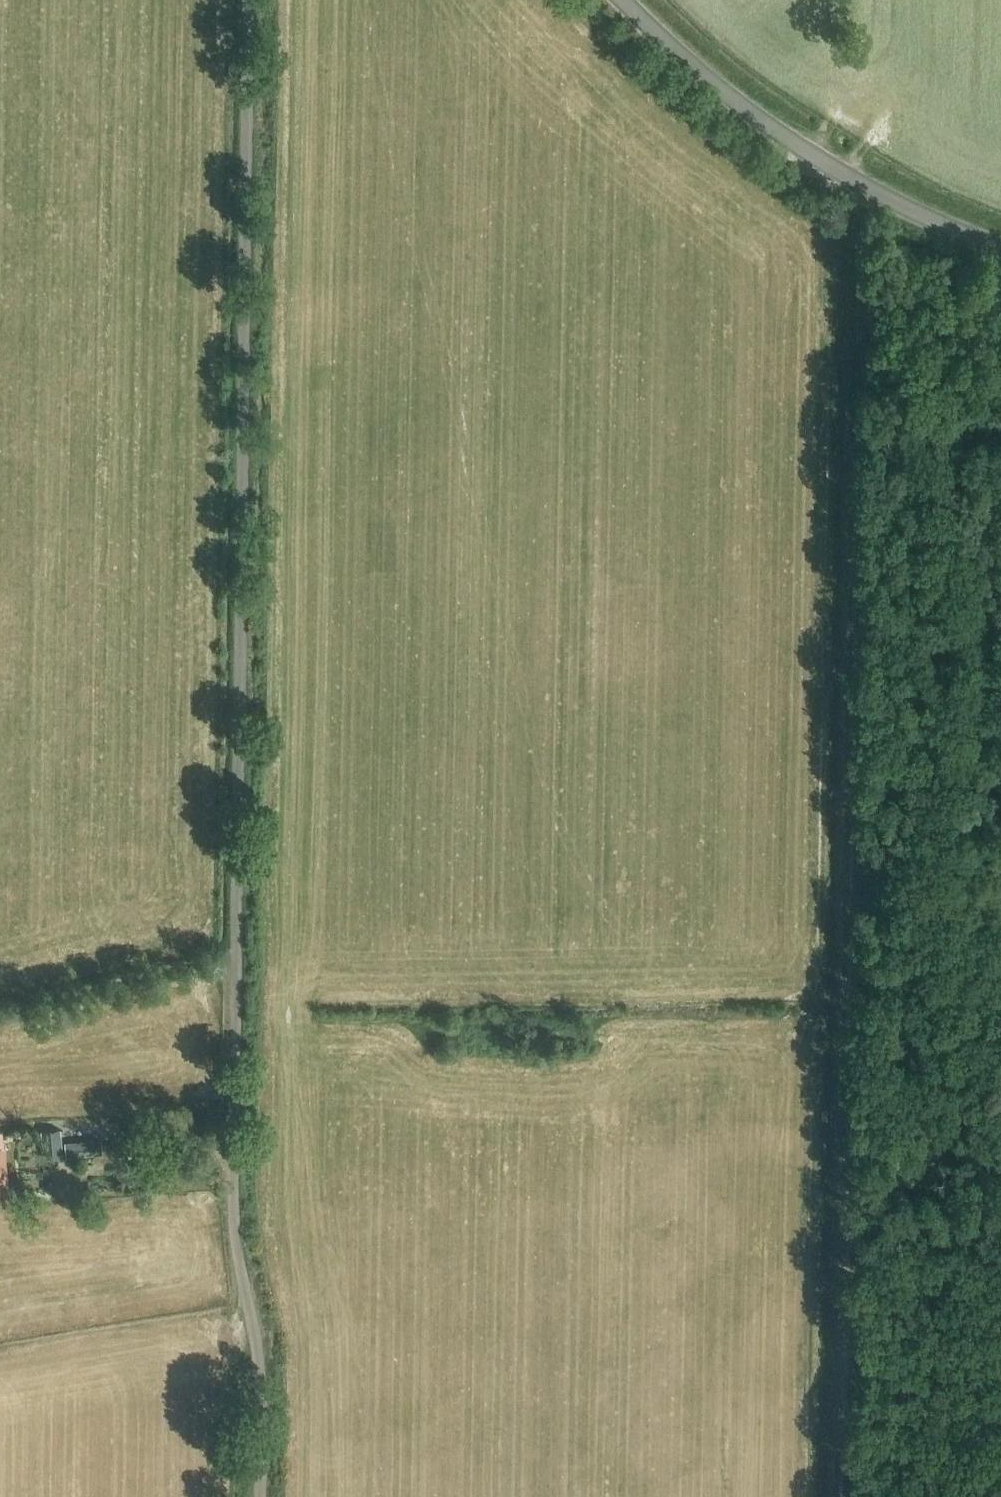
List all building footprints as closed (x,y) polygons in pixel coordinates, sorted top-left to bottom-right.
[(44,1159),(63,1157),(60,1129),(41,1131),(44,1159)] [(64,1143),(65,1158),(102,1155),(100,1140),(64,1143)]
